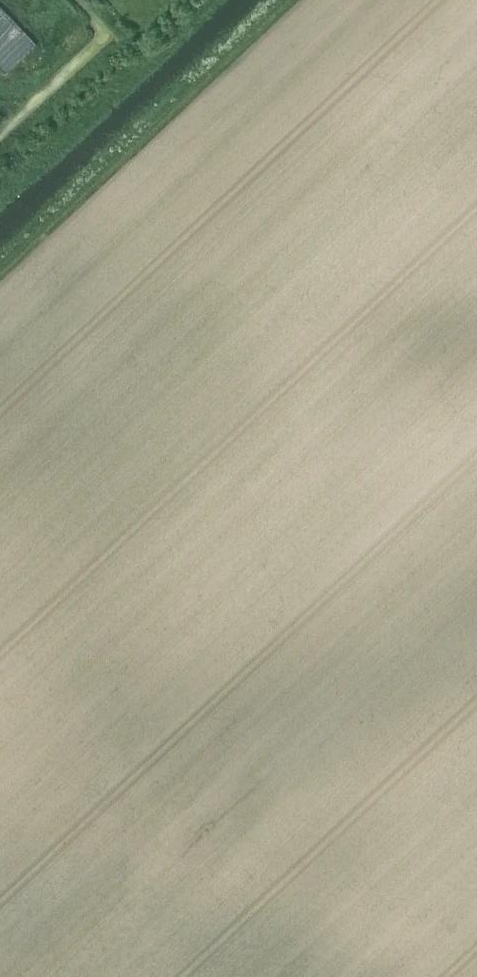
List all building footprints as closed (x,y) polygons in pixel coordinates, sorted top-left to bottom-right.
[(36,40),(0,5),(0,64),(7,71),(36,40)]
